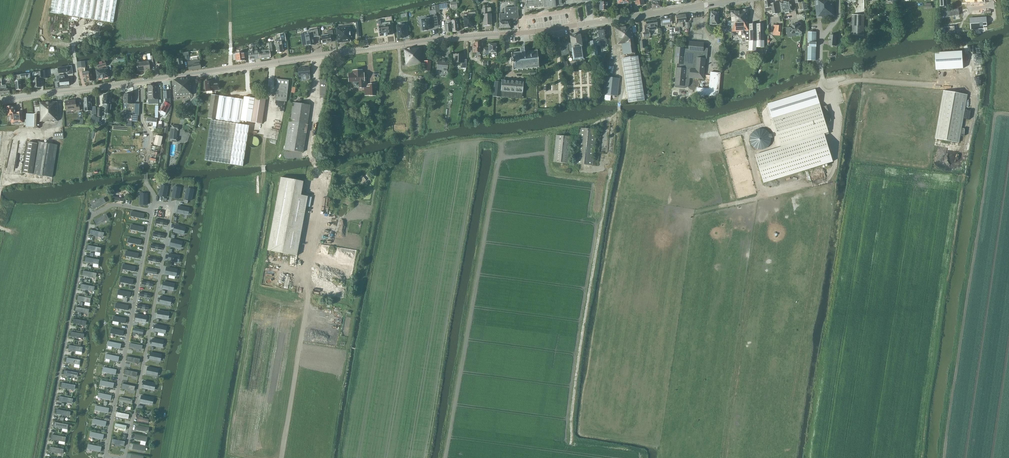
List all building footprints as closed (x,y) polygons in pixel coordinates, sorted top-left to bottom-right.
[(113,23),(117,0),(52,0),(50,12),(113,23)] [(603,2),(599,2),(599,10),(608,10),(608,2),(607,2),(607,0),(603,0),(603,2)] [(651,1),(652,9),(661,7),(660,0),(652,0),(652,1),(651,1)] [(766,8),(765,8),(766,12),(772,11),(773,14),(778,14),(776,3),(772,4),(771,2),(769,2),(769,0),(765,1),(766,5),(766,8)] [(780,2),(782,13),(785,12),(785,13),(789,12),(789,11),(793,11),(791,0),(787,1),(784,1),(784,2),(780,2)] [(796,3),(799,3),(800,10),(804,10),(807,10),(807,6),(806,1),(801,2),(801,0),(795,0),(796,3)] [(835,16),(833,0),(815,0),(817,17),(822,17),(822,18),(835,16)] [(499,14),(500,28),(511,28),(510,19),(518,18),(518,7),(505,8),(505,14),(499,14)] [(492,25),(491,8),(483,8),(484,25),(492,25)] [(741,31),(741,36),(745,35),(745,40),(764,40),(764,24),(748,24),(747,9),(743,10),(730,11),(731,31),(741,31)] [(958,9),(944,12),(945,18),(960,15),(958,9)] [(469,17),(464,17),(465,28),(470,28),(470,27),(473,27),(472,19),(476,18),(475,12),(471,13),(469,13),(469,17)] [(710,24),(717,25),(718,13),(711,12),(710,24)] [(675,24),(675,28),(675,32),(680,31),(679,27),(683,27),(682,23),(686,22),(685,14),(676,16),(677,23),(675,24)] [(852,35),(864,35),(864,15),(852,15),(852,35)] [(429,19),(421,20),(422,26),(421,27),(422,31),(423,31),(428,31),(428,30),(431,29),(430,27),(433,26),(433,27),(438,26),(437,16),(432,17),(432,19),(429,19)] [(671,16),(660,17),(661,26),(665,25),(668,25),(672,24),(671,16)] [(380,21),(376,22),(377,27),(378,27),(380,36),(384,36),(388,36),(388,35),(391,35),(390,25),(381,26),(381,23),(380,21)] [(648,30),(658,29),(657,21),(646,22),(647,25),(644,25),(645,33),(648,32),(648,30)] [(111,28),(111,26),(110,25),(109,24),(107,23),(105,23),(103,24),(102,25),(102,26),(102,27),(102,29),(102,30),(103,31),(104,31),(105,32),(106,32),(108,32),(109,32),(110,31),(111,30),(111,28)] [(801,26),(798,26),(798,24),(792,24),(792,25),(793,27),(790,27),(791,34),(802,32),(801,26)] [(404,25),(397,26),(399,39),(403,38),(405,37),(405,35),(408,35),(407,26),(404,26),(404,25)] [(955,34),(955,26),(948,26),(948,27),(945,27),(945,25),(942,25),(942,34),(946,34),(946,33),(949,33),(949,34),(955,34)] [(631,26),(614,28),(617,45),(621,44),(621,45),(623,55),(625,54),(626,58),(634,57),(633,53),(635,53),(632,33),(636,32),(635,26),(631,26)] [(350,37),(352,37),(351,27),(336,28),(338,43),(351,41),(350,37)] [(597,37),(589,38),(590,44),(591,44),(596,44),(596,41),(601,40),(602,45),(607,45),(607,41),(606,28),(596,29),(597,37)] [(308,35),(305,35),(306,46),(314,45),(313,37),(318,36),(317,29),(314,30),(307,31),(308,35)] [(328,35),(321,36),(323,44),(332,42),(331,36),(333,36),(332,30),(327,31),(328,35)] [(816,42),(817,32),(809,32),(808,42),(810,42),(810,46),(808,46),(808,60),(816,60),(816,47),(817,47),(817,42),(816,42)] [(280,34),(280,39),(275,40),(275,46),(277,46),(278,53),(283,52),(282,45),(283,45),(282,42),(286,41),(285,34),(280,34)] [(580,35),(570,37),(571,43),(572,48),(572,51),(574,60),(584,59),(582,47),(582,46),(584,46),(584,42),(584,39),(582,39),(581,39),(580,35)] [(263,41),(259,42),(260,51),(261,59),(270,58),(270,54),(270,50),(261,51),(261,48),(262,47),(261,44),(263,43),(263,41)] [(675,87),(684,88),(685,88),(686,88),(687,87),(688,86),(689,85),(689,84),(690,78),(704,79),(705,56),(707,56),(708,48),(703,48),(704,42),(689,41),(688,49),(676,48),(674,63),(679,64),(679,68),(677,68),(675,87)] [(757,41),(749,41),(748,51),(756,52),(757,41)] [(568,42),(560,44),(562,56),(570,55),(569,52),(572,51),(572,48),(571,43),(568,43),(568,42)] [(497,44),(489,44),(489,47),(483,48),(483,54),(490,54),(490,53),(496,53),(496,48),(497,48),(497,44)] [(406,66),(423,64),(420,48),(416,48),(416,47),(403,49),(406,66)] [(520,53),(511,54),(512,60),(510,60),(510,65),(512,64),(513,71),(539,68),(537,51),(528,52),(528,48),(520,49),(520,53)] [(963,68),(962,51),(935,53),(936,70),(963,68)] [(236,62),(245,60),(245,58),(248,57),(247,52),(233,55),(234,61),(236,60),(236,62)] [(160,63),(159,58),(155,58),(154,56),(150,56),(150,54),(147,54),(148,61),(137,63),(138,71),(150,69),(149,64),(151,64),(160,63)] [(462,63),(462,68),(463,68),(463,72),(466,73),(467,60),(463,59),(464,55),(454,54),(453,62),(462,63)] [(176,58),(172,58),(173,63),(175,63),(177,69),(184,68),(182,60),(184,60),(183,56),(180,57),(179,57),(176,57),(176,58)] [(638,56),(634,57),(623,58),(622,58),(628,103),(644,100),(638,56)] [(442,72),(447,72),(448,60),(442,59),(442,62),(438,61),(437,70),(442,71),(442,72)] [(189,70),(201,69),(200,60),(188,62),(189,70)] [(109,77),(108,68),(102,69),(102,68),(106,67),(105,61),(97,64),(98,69),(99,69),(99,70),(96,70),(97,79),(109,77)] [(73,66),(58,68),(59,73),(69,72),(69,74),(75,73),(74,71),(73,66)] [(310,76),(310,68),(298,69),(299,77),(307,76),(307,80),(310,80),(310,76)] [(376,96),(375,84),(368,84),(368,85),(366,85),(366,78),(362,73),(362,72),(361,72),(360,71),(359,70),(358,71),(358,70),(355,70),(355,71),(353,71),(354,74),(349,74),(349,82),(354,81),(355,83),(355,84),(356,84),(355,85),(356,86),(357,85),(357,86),(358,86),(360,86),(360,87),(367,87),(366,87),(368,87),(369,96),(376,96)] [(954,71),(955,81),(964,81),(964,70),(954,71)] [(83,72),(82,72),(83,77),(85,77),(86,79),(87,81),(87,82),(89,81),(90,82),(91,82),(92,81),(93,81),(92,73),(90,74),(89,71),(85,72),(83,72)] [(697,88),(696,98),(711,99),(711,98),(718,98),(720,73),(711,72),(709,89),(697,88)] [(16,82),(16,90),(22,89),(21,81),(22,81),(21,78),(26,78),(26,74),(14,76),(15,82),(16,82)] [(64,76),(57,77),(57,81),(60,81),(60,87),(69,86),(69,78),(64,79),(64,76)] [(606,77),(604,94),(617,96),(619,78),(606,77)] [(1,79),(0,79),(0,90),(1,95),(10,94),(9,88),(6,89),(6,86),(2,86),(1,79)] [(187,79),(173,80),(173,81),(175,96),(193,95),(191,79),(187,80),(187,79)] [(277,79),(275,100),(287,102),(289,81),(277,79)] [(219,83),(214,83),(213,80),(205,81),(205,92),(214,91),(219,90),(219,83)] [(502,83),(501,91),(510,92),(523,93),(523,82),(511,81),(502,80),(502,83)] [(500,97),(501,91),(502,83),(495,82),(493,97),(500,97)] [(154,85),(148,85),(148,92),(147,93),(147,94),(148,95),(148,99),(149,99),(149,104),(158,104),(158,98),(158,87),(158,85),(155,85),(155,86),(154,86),(154,85)] [(165,101),(160,110),(166,113),(171,105),(170,105),(170,91),(163,91),(164,99),(165,99),(165,102),(165,101)] [(816,91),(768,105),(781,146),(824,133),(825,135),(829,134),(826,123),(832,121),(827,106),(821,107),(816,91)] [(967,95),(944,91),(936,139),(959,143),(967,95)] [(124,100),(124,102),(124,103),(125,104),(126,104),(127,104),(129,104),(129,113),(132,113),(132,121),(137,121),(138,115),(134,113),(135,103),(132,103),(132,100),(132,95),(125,94),(124,100)] [(104,95),(103,104),(103,107),(106,107),(106,113),(110,114),(111,105),(110,105),(111,96),(104,95)] [(241,111),(242,111),(242,108),(243,100),(212,95),(208,119),(223,121),(230,122),(239,124),(241,111)] [(263,120),(263,116),(265,100),(244,97),(242,108),(242,111),(241,120),(262,124),(263,120)] [(96,114),(96,106),(92,107),(91,99),(89,99),(89,98),(84,98),(84,103),(83,103),(84,111),(92,110),(92,115),(96,114)] [(72,101),(66,102),(66,111),(76,110),(76,111),(80,111),(79,104),(76,105),(76,100),(72,100),(72,101)] [(23,120),(23,125),(26,125),(26,127),(33,127),(33,128),(39,128),(39,122),(45,121),(45,122),(58,122),(57,102),(39,103),(40,114),(27,114),(26,120),(23,120)] [(294,103),(290,122),(289,122),(284,150),(303,153),(308,125),(307,125),(310,105),(310,104),(306,103),(306,104),(298,103),(294,102),(294,103)] [(8,106),(7,107),(8,116),(12,115),(12,124),(23,123),(22,112),(17,113),(15,113),(15,107),(12,107),(12,106),(11,106),(8,106)] [(331,127),(340,127),(340,116),(331,116),(331,127)] [(147,118),(147,121),(153,122),(153,126),(156,127),(157,119),(147,118)] [(230,123),(230,122),(223,121),(223,122),(210,120),(204,160),(242,166),(249,126),(230,123)] [(577,164),(594,166),(597,130),(580,128),(577,164)] [(781,146),(755,154),(764,183),(833,162),(825,135),(824,133),(781,146)] [(153,144),(160,145),(162,137),(155,135),(153,144)] [(556,135),(553,162),(569,163),(572,137),(556,135)] [(28,142),(23,173),(51,177),(56,145),(37,142),(36,143),(28,142)] [(281,178),(267,250),(297,256),(308,197),(301,196),(303,182),(281,178)] [(161,186),(159,196),(166,197),(168,187),(161,186)] [(174,187),(172,197),(179,199),(181,189),(174,187)] [(187,189),(185,199),(192,200),(194,190),(187,189)] [(98,201),(92,205),(94,208),(94,209),(106,202),(104,198),(99,201),(98,201)] [(179,206),(177,213),(187,215),(189,208),(179,206)] [(106,214),(94,221),(96,225),(102,222),(102,221),(108,218),(106,215),(106,214)] [(175,225),(173,232),(183,234),(185,227),(175,225)] [(172,239),(170,246),(180,248),(182,241),(172,239)] [(169,253),(168,260),(177,263),(179,256),(169,253)] [(166,267),(165,274),(169,275),(175,276),(176,269),(166,267)] [(164,282),(162,289),(172,291),(174,284),(164,282)] [(161,296),(159,303),(169,305),(171,298),(161,296)] [(158,310),(157,318),(167,319),(168,312),(158,310)] [(136,314),(135,321),(145,323),(146,316),(136,314)] [(156,324),(154,331),(158,332),(164,333),(166,326),(156,324)] [(134,328),(133,332),(139,334),(138,336),(142,337),(144,330),(134,328)] [(153,338),(151,346),(161,347),(163,340),(153,338)] [(151,352),(149,359),(159,361),(161,354),(151,352)] [(148,367),(146,374),(156,376),(158,369),(148,367)] [(145,381),(143,388),(153,390),(155,383),(145,381)] [(142,395),(140,402),(150,405),(151,398),(142,395)]
